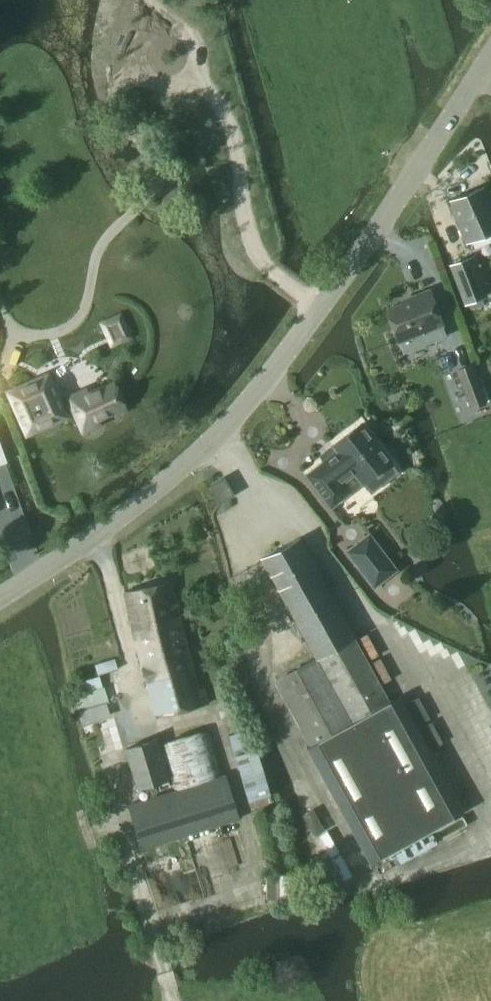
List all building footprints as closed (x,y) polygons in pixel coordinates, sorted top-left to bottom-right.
[(490,232),(490,205),(484,188),(449,202),(466,243),(490,232)] [(484,297),(470,259),(451,266),(465,304),(484,297)] [(399,342),(443,326),(429,290),(395,303),(397,307),(387,311),(399,342)] [(122,316),(104,324),(113,346),(131,338),(122,316)] [(472,409),(485,404),(471,365),(458,370),(472,409)] [(127,408),(116,383),(62,406),(49,375),(10,391),(27,433),(75,413),(83,432),(102,423),(100,419),(127,408)] [(376,471),(390,461),(361,423),(333,446),(337,451),(306,475),(331,507),(348,493),(341,483),(354,473),(362,483),(363,482),(371,492),(384,481),(376,471)] [(219,505),(234,495),(223,477),(208,486),(219,505)] [(373,587),(396,569),(369,534),(346,551),(373,587)] [(400,696),(389,702),(299,538),(262,559),(317,658),(274,682),(310,746),(307,747),(369,860),(462,809),(400,696)] [(172,582),(124,593),(132,632),(150,627),(149,621),(179,612),(172,582)] [(150,627),(132,632),(155,716),(208,704),(204,689),(199,690),(179,612),(149,621),(150,627)] [(115,660),(95,666),(98,676),(118,670),(115,660)] [(118,670),(98,676),(99,678),(80,684),(84,695),(75,698),(80,713),(109,704),(99,676),(118,670)] [(93,724),(89,710),(80,713),(84,727),(93,724)] [(173,787),(221,773),(209,729),(160,743),(173,787)] [(248,802),(271,795),(257,748),(256,749),(250,729),(228,735),(248,802)] [(137,788),(169,779),(156,739),(125,749),(137,788)] [(142,849),(239,819),(225,775),(129,805),(142,849)]
